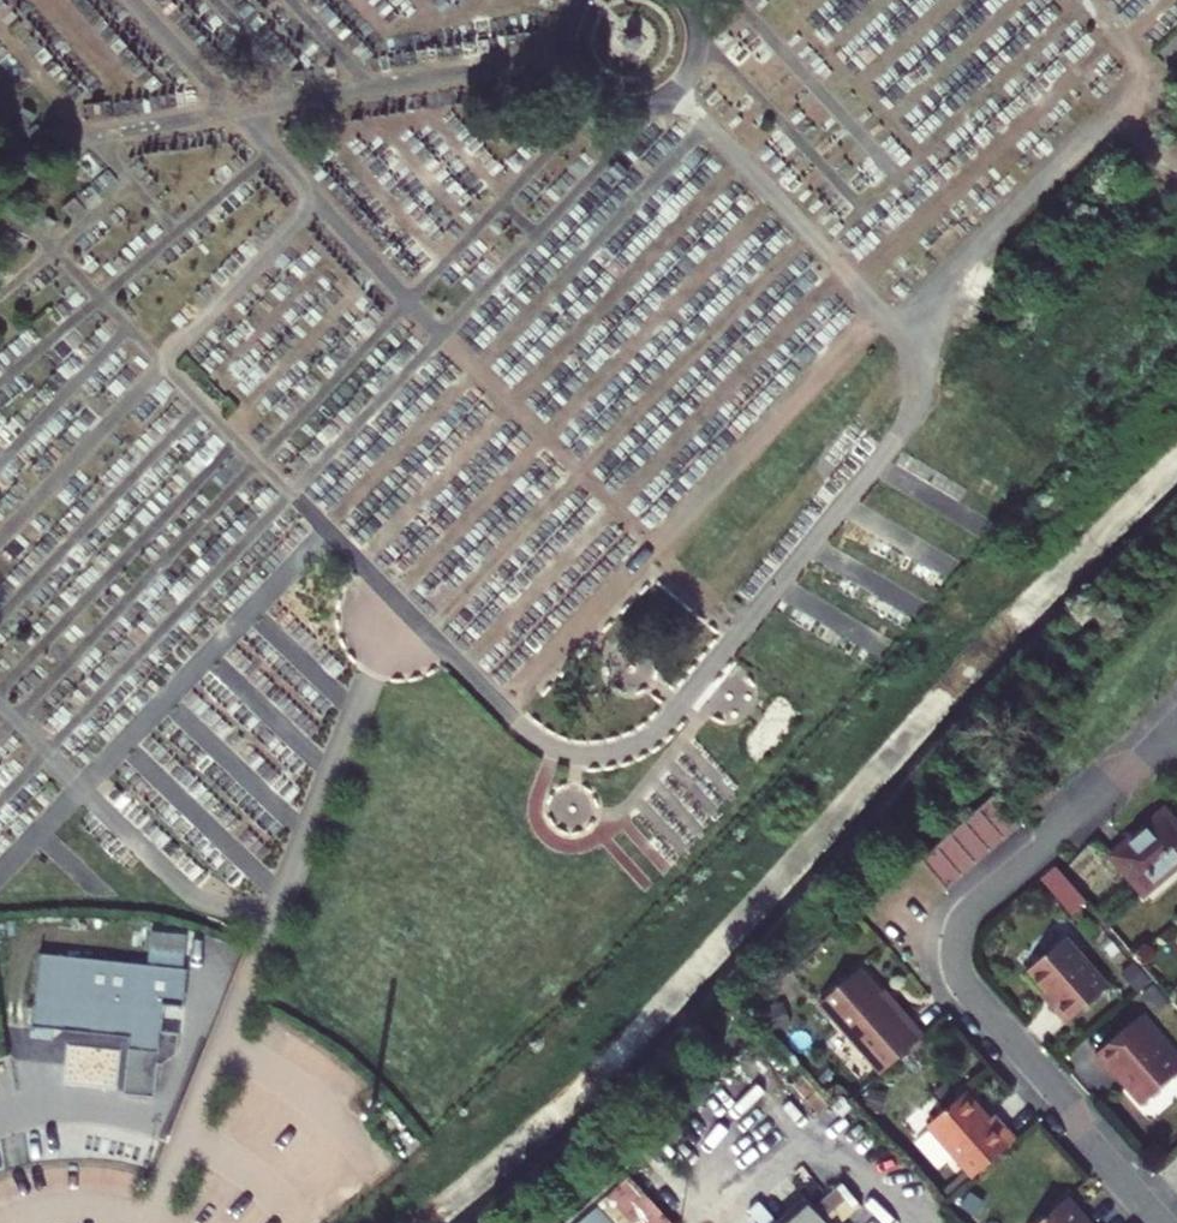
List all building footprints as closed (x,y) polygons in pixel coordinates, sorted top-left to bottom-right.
[(1026,826),(1000,797),(987,809),(1013,838),(1026,826)] [(987,809),(975,820),(1001,849),(1013,838),(987,809)] [(1122,854),(1153,891),(1176,871),(1176,817),(1172,811),(1122,854)] [(975,820),(964,830),(991,858),(1001,849),(975,820)] [(991,858),(964,830),(953,841),(979,869),(991,858)] [(979,869),(953,841),(941,852),(967,880),(979,869)] [(1066,868),(1054,878),(1082,908),(1093,898),(1066,868)] [(1082,908),(1054,878),(1051,881),(1083,918),(1098,904),(1093,898),(1082,908)] [(1117,983),(1074,936),(1036,970),(1054,990),(1063,1000),(1060,1003),(1076,1021),(1117,983)] [(195,965),(50,951),(43,1020),(52,1020),(56,1017),(64,1025),(144,1034),(143,1044),(137,1044),(134,1077),(142,1087),(145,1088),(145,1089),(163,1091),(166,1057),(170,1058),(186,1049),(188,1029),(170,1027),(173,1000),(191,1002),(195,965)] [(917,1018),(891,990),(868,965),(830,1001),(893,1070),(935,1032),(919,1015),(917,1018)] [(917,1018),(919,1015),(893,987),(891,990),(917,1018)] [(1051,993),(1060,1003),(1063,1000),(1054,990),(1051,993)] [(1149,1018),(1105,1058),(1119,1074),(1122,1071),(1154,1106),(1176,1085),(1176,1049),(1149,1018)] [(984,1175),(1027,1136),(1005,1112),(1001,1117),(975,1088),(937,1123),(984,1175)] [(573,1222),(648,1222),(635,1209),(655,1193),(635,1170),(573,1222)] [(978,1211),(991,1197),(975,1183),(962,1197),(978,1211)] [(850,1220),(821,1186),(779,1222),(849,1222),(850,1220)] [(1097,1222),(1098,1217),(1079,1195),(1047,1222),(1098,1222),(1097,1222)]
